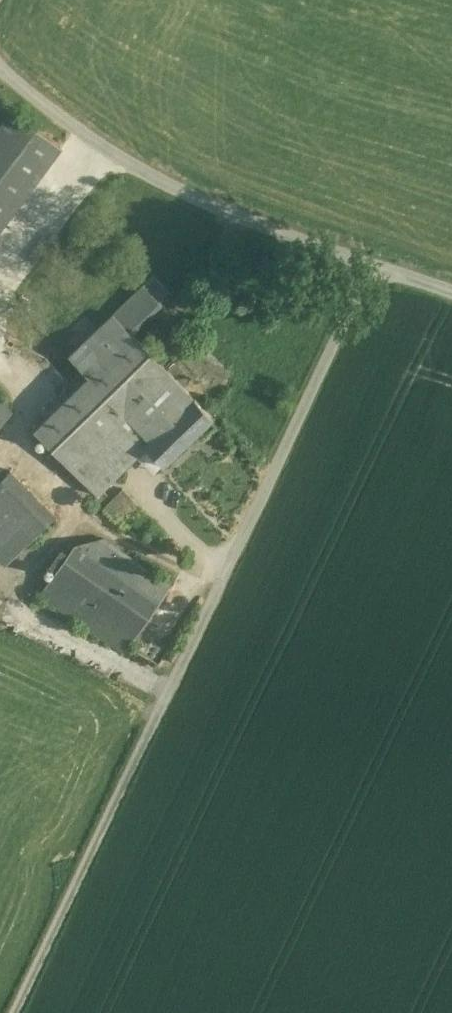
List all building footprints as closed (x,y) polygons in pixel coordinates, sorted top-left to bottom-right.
[(0,128),(0,229),(61,147),(12,112),(0,128)] [(170,292),(153,275),(143,285),(160,302),(170,292)] [(160,302),(143,285),(113,314),(132,334),(162,305),(160,302)] [(113,314),(69,356),(89,376),(132,334),(113,314)] [(89,376),(35,429),(73,468),(126,416),(151,440),(194,398),(185,388),(192,381),(175,363),(167,370),(132,334),(89,376)] [(151,440),(146,445),(147,446),(163,464),(213,416),(195,397),(151,440)] [(0,399),(0,424),(12,412),(0,399)] [(126,416),(73,468),(98,494),(147,446),(146,445),(151,440),(126,416)] [(10,469),(0,480),(0,493),(38,531),(55,515),(10,469)] [(142,508),(123,488),(103,508),(122,528),(142,508)] [(0,493),(0,559),(5,564),(10,559),(38,531),(0,493)] [(170,584),(104,538),(75,545),(69,554),(58,569),(140,627),(170,584)] [(62,549),(51,565),(57,570),(58,569),(69,554),(62,549)] [(140,627),(58,569),(57,570),(40,594),(123,652),(140,627)] [(175,581),(132,650),(157,668),(201,597),(175,581)]
